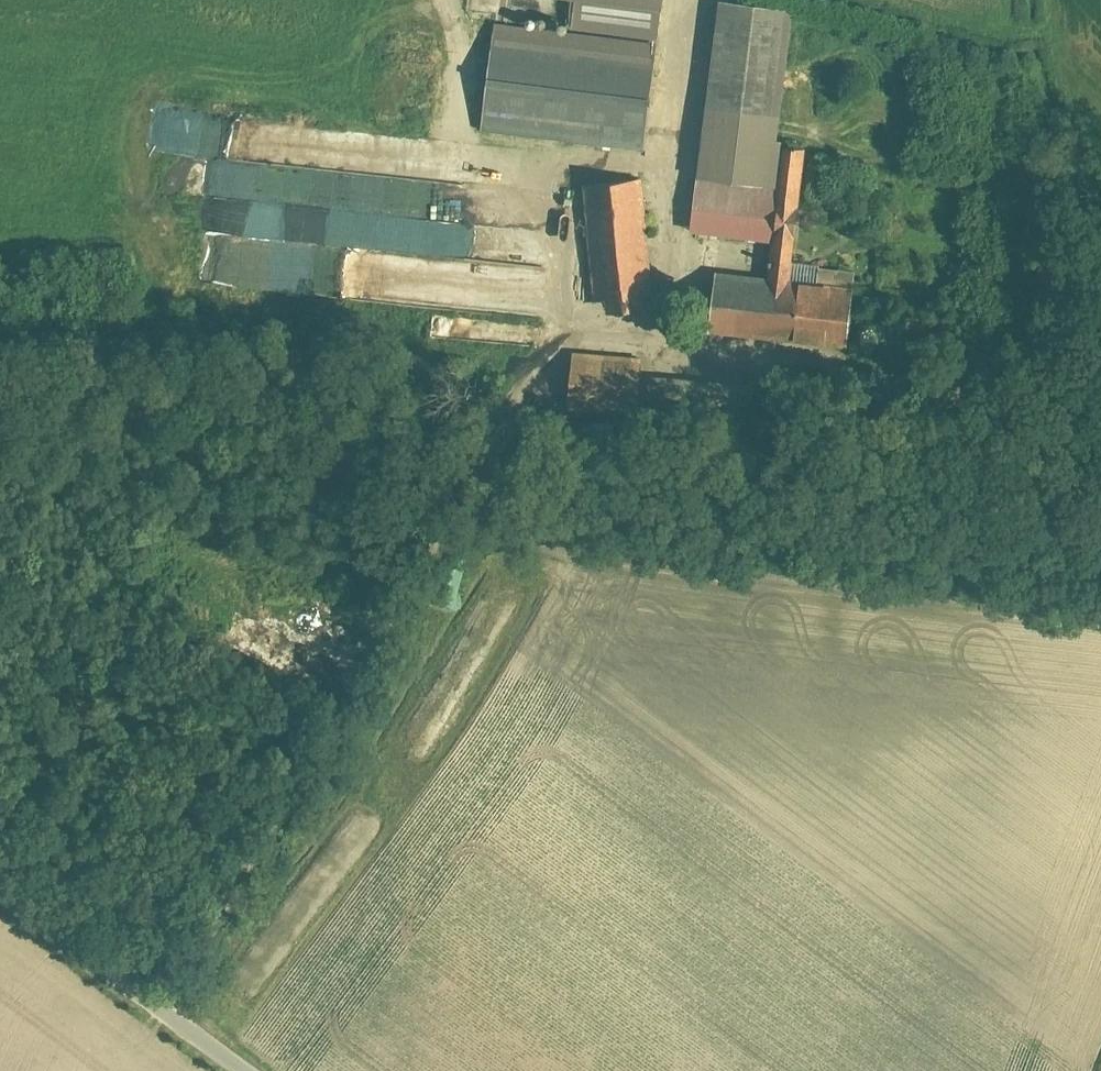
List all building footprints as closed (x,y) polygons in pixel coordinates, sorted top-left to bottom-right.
[(577,1),(658,11),(660,0),(572,0),(577,1)] [(658,11),(577,1),(572,35),(654,45),(658,11)] [(697,224),(769,233),(764,277),(722,272),(716,326),(850,342),(858,281),(796,274),(812,149),(780,145),(797,11),(725,2),(697,224)] [(498,25),(485,127),(641,147),(654,45),(572,35),(498,25)] [(584,184),(595,300),(654,294),(642,178),(584,184)] [(207,196),(205,225),(253,229),(254,216),(270,217),(270,219),(308,222),(308,223),(348,226),(349,206),(207,196)] [(647,364),(578,357),(574,402),(642,409),(647,364)]
